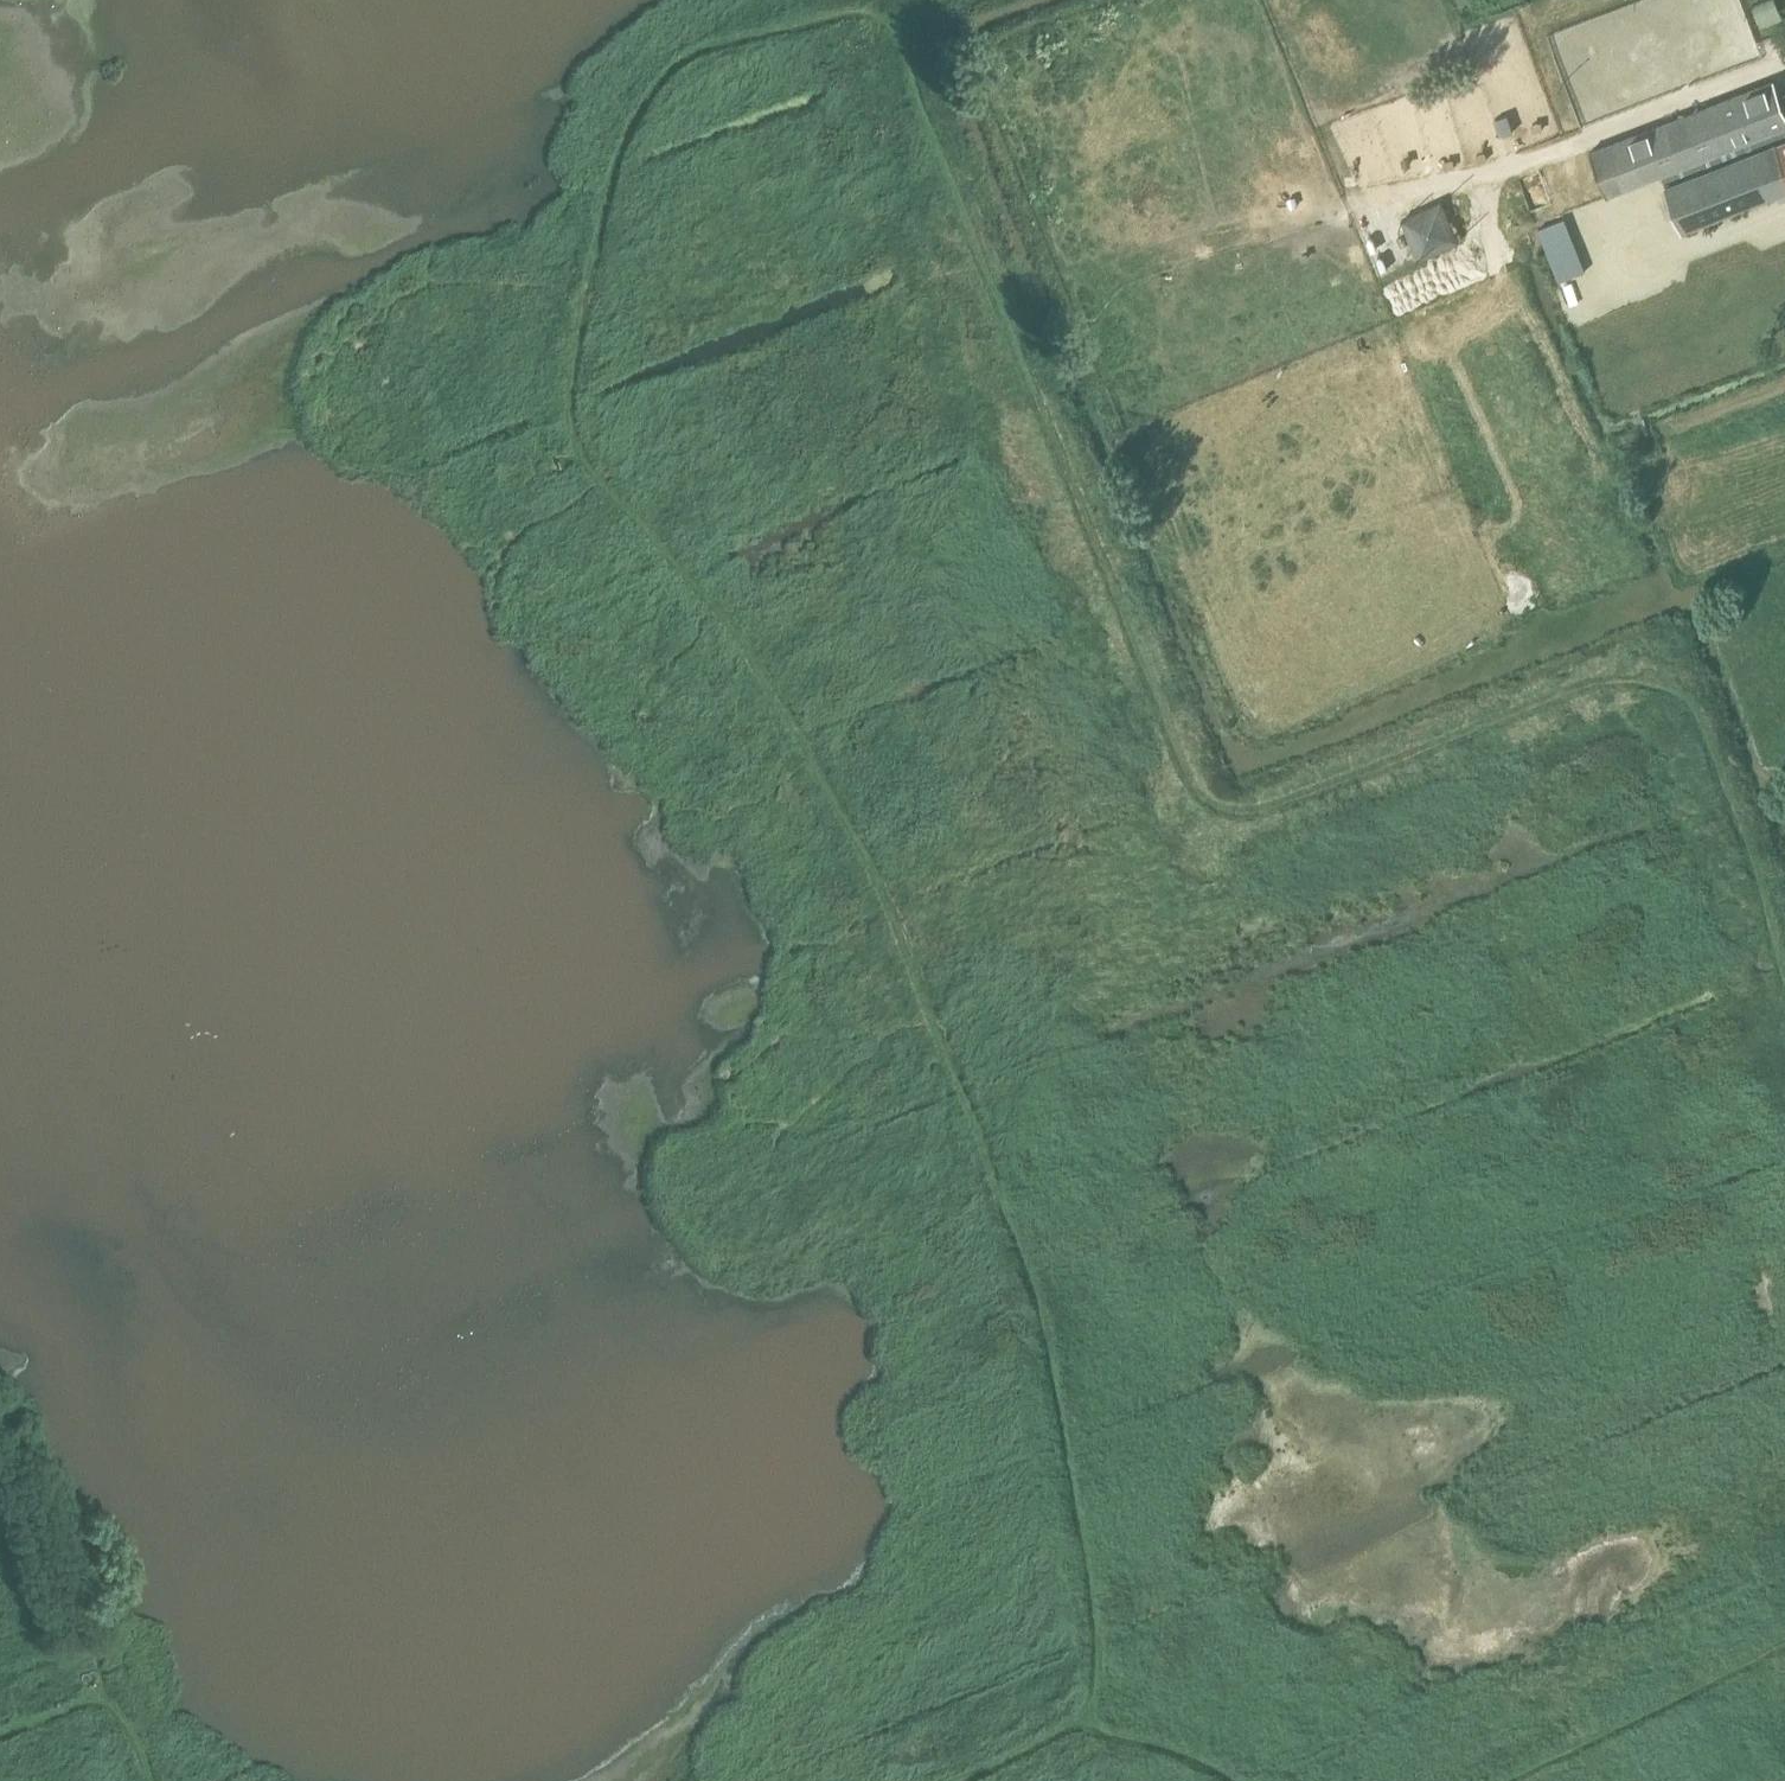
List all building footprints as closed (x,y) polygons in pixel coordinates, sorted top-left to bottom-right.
[(1591,155),(1607,196),(1672,170),(1682,166),(1682,167),(1784,127),(1784,114),(1772,81),(1665,122),(1666,125),(1657,129),(1591,155)] [(1666,187),(1683,232),(1784,192),(1784,141),(1666,187)] [(1397,213),(1415,257),(1460,238),(1442,194),(1397,213)]
